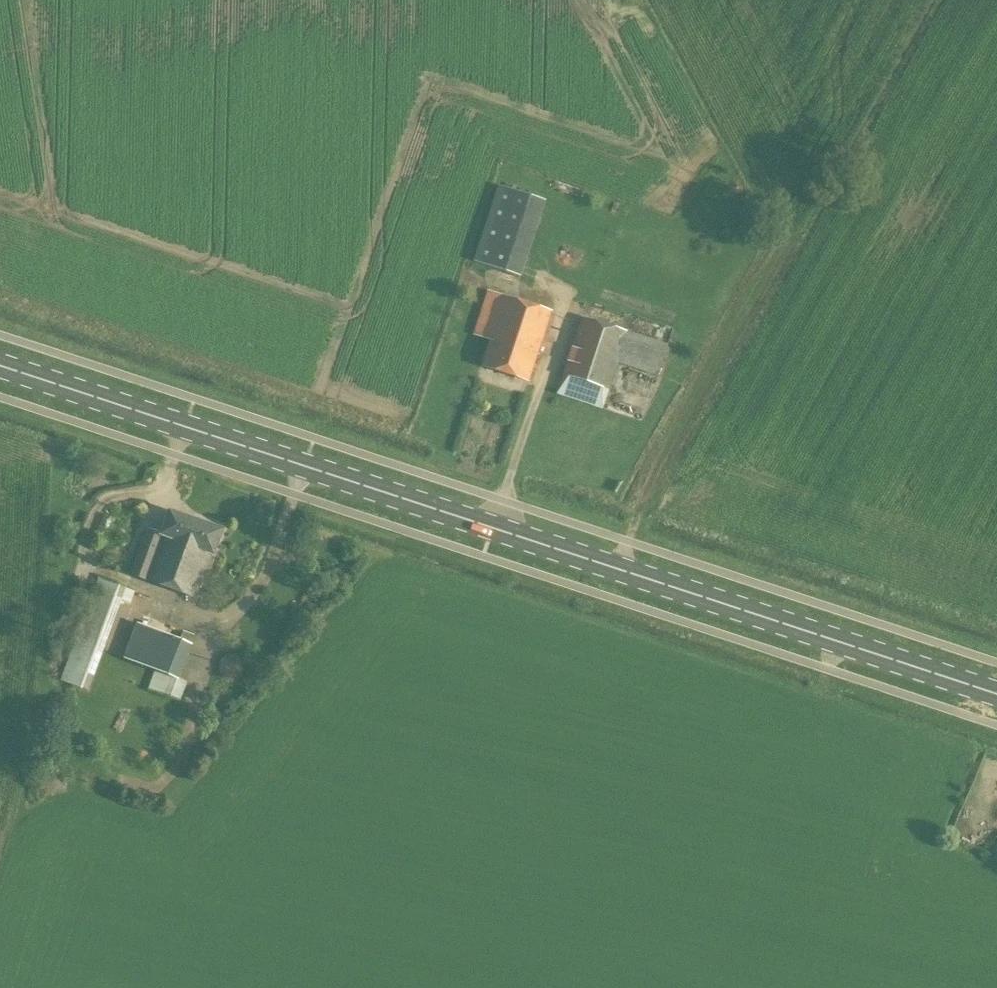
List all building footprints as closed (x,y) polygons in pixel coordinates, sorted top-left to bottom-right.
[(545,201),(499,186),(473,262),(520,277),(545,201)] [(528,382),(551,312),(488,292),(474,335),(491,340),(482,367),(528,382)] [(658,377),(668,345),(582,317),(556,394),(602,409),(618,364),(658,377)] [(170,512),(162,534),(147,529),(131,574),(160,585),(174,547),(174,548),(177,540),(178,540),(180,535),(185,537),(191,520),(170,512)] [(221,531),(191,520),(185,537),(180,535),(178,540),(177,540),(174,548),(174,547),(160,585),(196,598),(212,553),(213,553),(221,531)] [(135,592),(126,588),(99,577),(60,681),(89,692),(122,600),(130,603),(135,592)] [(187,680),(180,677),(192,640),(135,622),(123,657),(155,668),(149,687),(181,697),(187,680)]
